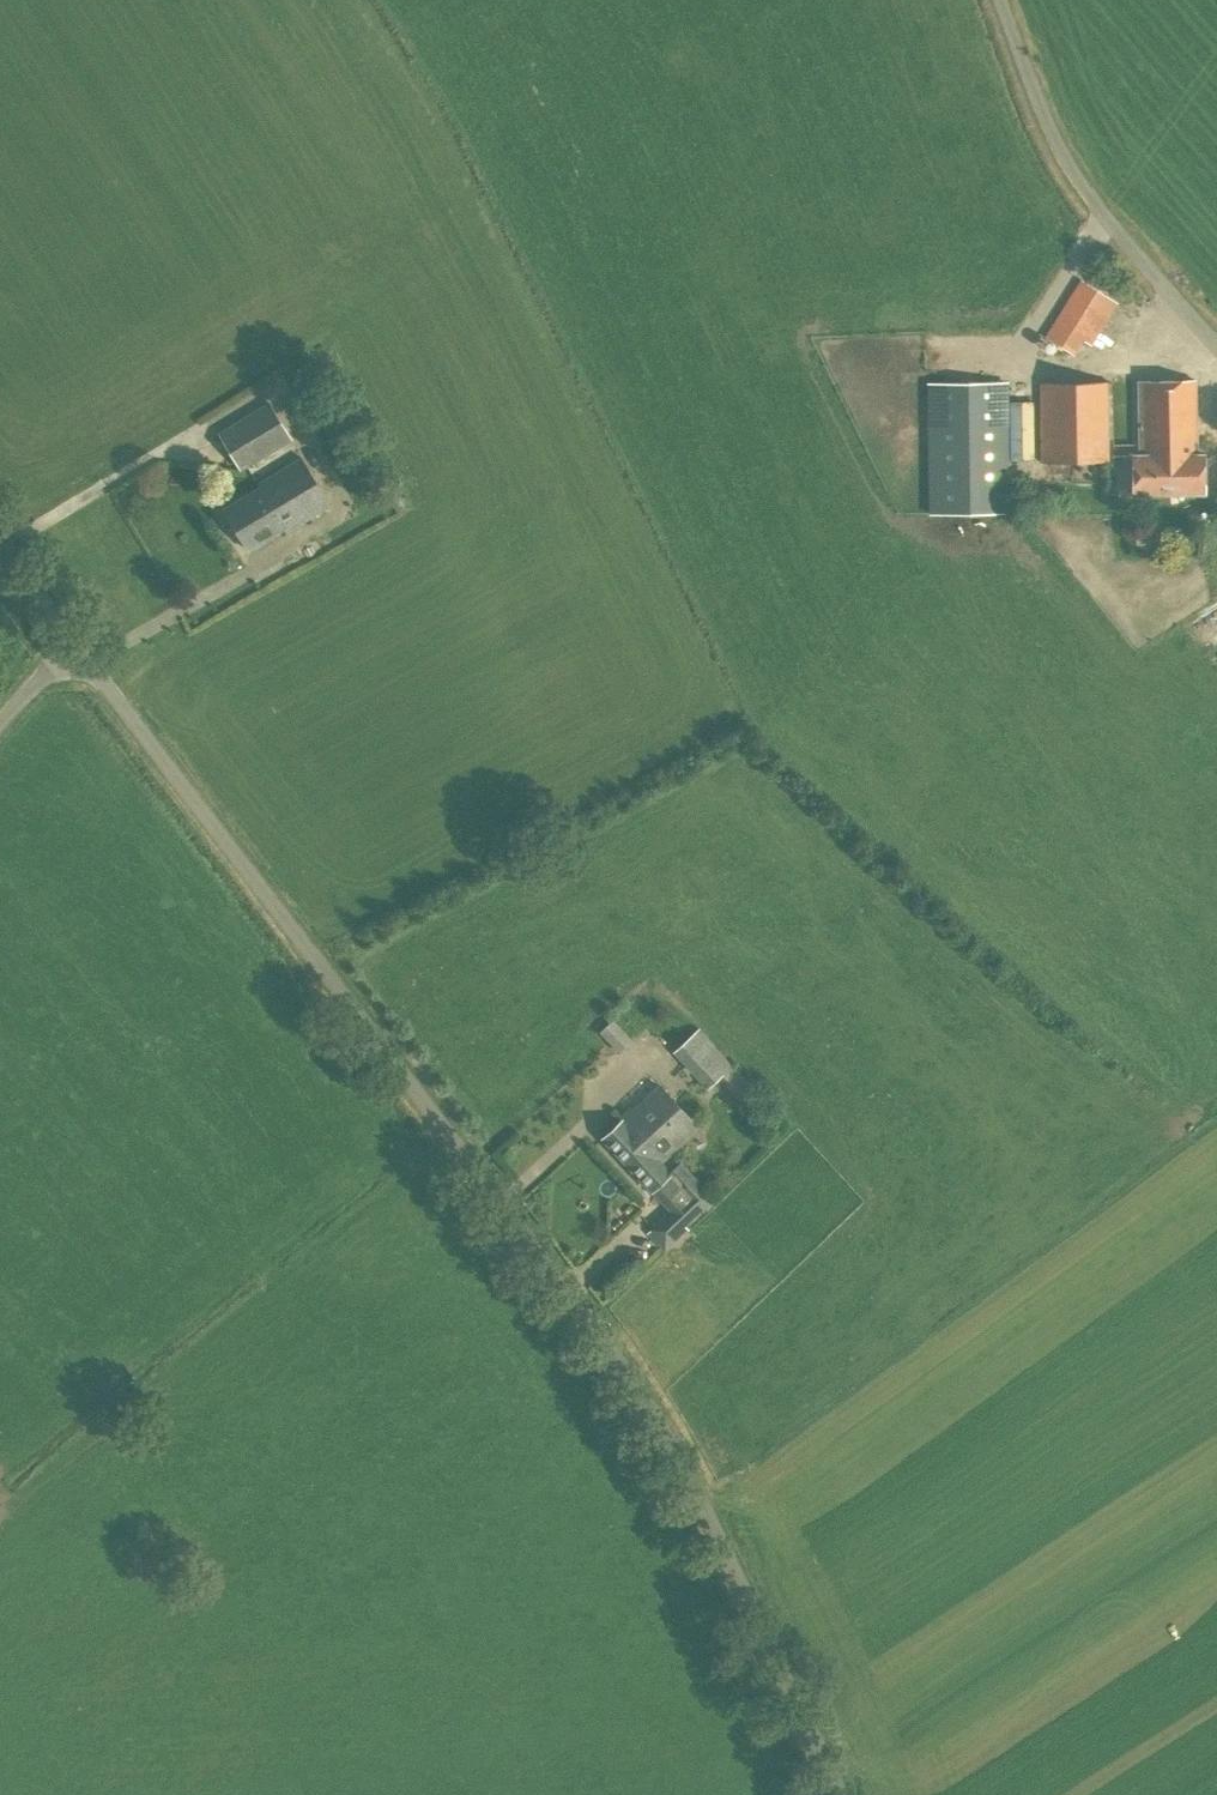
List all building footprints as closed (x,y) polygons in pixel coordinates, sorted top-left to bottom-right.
[(929,515),(1015,514),(1015,483),(1010,483),(1008,381),(927,382),(929,515)] [(1110,381),(1041,382),(1042,462),(1111,462),(1111,457),(1110,383),(1110,381)] [(1133,457),(1133,495),(1204,494),(1204,454),(1196,454),(1196,381),(1140,381),(1140,383),(1140,454),(1133,454),(1133,457)] [(340,386),(332,390),(336,398),(344,394),(340,386)] [(241,472),(292,440),(269,402),(218,432),(240,470),(241,472)] [(288,532),(332,506),(303,457),(260,482),(262,487),(224,509),(248,550),(285,528),(288,532)] [(707,1089),(733,1065),(734,1064),(700,1027),(673,1052),(707,1089)] [(696,1127),(661,1088),(623,1122),(622,1120),(602,1138),(650,1190),(670,1172),(660,1160),(696,1127)] [(714,1199),(692,1175),(676,1189),(686,1200),(677,1208),(689,1221),(714,1199)]
